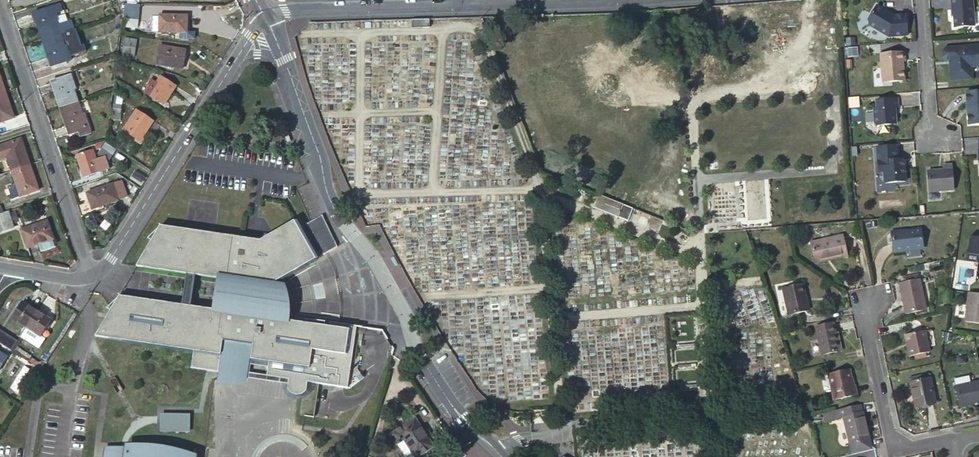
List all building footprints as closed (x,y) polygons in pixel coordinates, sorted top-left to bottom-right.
[(34,10),(43,38),(63,31),(77,27),(74,17),(60,21),(59,17),(62,16),(60,9),(65,7),(63,0),(34,10)] [(953,14),(954,14),(955,26),(975,25),(973,0),(952,0),(953,14)] [(123,26),(138,26),(139,3),(124,2),(123,26)] [(889,35),(908,34),(906,14),(894,14),(889,12),(889,13),(884,10),(885,9),(876,4),(867,19),(868,23),(889,35)] [(191,14),(163,10),(160,27),(188,31),(191,14)] [(430,26),(430,18),(412,18),(412,27),(430,26)] [(43,38),(52,64),(72,58),(67,43),(63,31),(43,38)] [(137,39),(125,37),(123,54),(134,56),(137,39)] [(70,42),(67,43),(72,58),(75,56),(70,42)] [(185,49),(159,44),(156,64),(183,68),(185,49)] [(948,46),(945,47),(943,50),(943,56),(946,58),(949,58),(951,80),(972,78),(972,66),(978,66),(978,44),(948,46)] [(892,81),(904,80),(902,60),(905,60),(904,52),(880,53),(881,67),(883,81),(892,81)] [(52,79),(61,106),(81,100),(77,87),(73,73),(52,79)] [(175,84),(160,75),(153,86),(149,84),(144,91),(163,103),(175,84)] [(0,92),(0,121),(13,116),(5,91),(0,92)] [(969,124),(978,123),(978,91),(967,92),(969,124)] [(850,98),(850,107),(860,106),(859,97),(850,98)] [(877,125),(896,124),(895,107),(898,107),(897,98),(876,100),(876,108),(873,108),(874,122),(877,125)] [(61,106),(70,132),(79,129),(90,126),(85,112),(81,100),(61,106)] [(122,106),(114,105),(113,112),(121,114),(122,106)] [(151,119),(135,109),(122,130),(135,138),(134,140),(140,144),(144,137),(141,135),(151,119)] [(90,126),(79,129),(81,134),(91,131),(90,126)] [(21,138),(3,144),(12,168),(29,162),(21,138)] [(116,148),(106,142),(103,147),(112,153),(116,148)] [(896,146),(877,148),(878,172),(883,172),(884,183),(905,181),(904,160),(897,160),(896,146)] [(94,148),(77,154),(84,175),(101,169),(98,160),(94,148)] [(98,160),(101,169),(108,167),(105,158),(98,160)] [(12,168),(17,182),(8,185),(13,197),(39,188),(29,162),(12,168)] [(927,171),(929,192),(953,190),(951,165),(943,165),(943,170),(927,171)] [(112,182),(87,191),(92,207),(118,198),(118,197),(127,194),(122,179),(112,182)] [(623,204),(598,193),(593,206),(618,216),(623,204)] [(0,212),(0,229),(13,225),(7,209),(2,211),(0,212)] [(321,215),(306,223),(323,254),(325,253),(337,246),(321,215)] [(260,297),(262,289),(270,285),(273,283),(301,266),(317,257),(297,219),(260,236),(160,223),(137,263),(187,270),(196,271),(217,274),(227,275),(232,276),(232,277),(228,306),(228,307),(222,306),(213,305),(192,302),(183,301),(120,293),(96,335),(195,350),(192,367),(219,371),(224,339),(225,339),(233,341),(233,337),(241,338),(246,339),(246,342),(253,343),(254,343),(253,349),(251,363),(269,366),(268,375),(277,376),(290,378),(289,387),(292,392),(297,394),(303,393),(307,390),(309,381),(319,383),(339,386),(341,376),(350,377),(358,325),(340,323),(331,322),(330,326),(320,324),(290,320),(275,317),(258,315),(260,297)] [(51,224),(25,232),(31,251),(42,247),(57,242),(51,224)] [(829,253),(829,256),(847,252),(842,230),(811,238),(814,256),(829,253)] [(919,247),(918,230),(900,232),(900,230),(888,231),(890,251),(901,251),(901,249),(919,247)] [(973,235),(971,251),(978,252),(978,236),(973,235)] [(57,242),(42,247),(44,254),(59,249),(57,242)] [(978,254),(978,252),(971,251),(969,260),(978,261),(978,254)] [(196,271),(187,270),(183,301),(192,302),(196,271)] [(916,270),(901,273),(903,278),(917,275),(916,270)] [(228,306),(232,277),(217,275),(215,286),(213,304),(228,306)] [(924,305),(918,275),(917,275),(903,278),(898,279),(905,309),(924,305)] [(802,292),(805,291),(802,278),(783,282),(788,308),(805,305),(802,292)] [(287,286),(287,284),(273,283),(270,285),(271,286),(272,288),(272,290),(273,292),(274,295),(274,297),(275,298),(275,300),(275,301),(276,303),(276,304),(276,307),(276,309),(276,312),(276,314),(275,317),(290,320),(291,314),(291,311),(291,309),(291,308),(291,306),(291,303),(291,301),(290,298),(290,294),(289,291),(288,288),(287,286)] [(270,285),(262,289),(260,297),(258,315),(275,317),(276,314),(276,312),(276,309),(276,307),(276,304),(276,303),(275,301),(275,300),(275,298),(274,297),(274,295),(273,292),(272,290),(272,288),(271,286),(270,285)] [(969,288),(964,316),(978,318),(978,290),(969,288)] [(14,317),(27,326),(38,311),(24,302),(14,317)] [(45,338),(42,336),(52,320),(38,311),(27,326),(22,334),(40,346),(45,338)] [(833,317),(815,321),(821,349),(839,345),(835,328),(833,317)] [(929,350),(924,328),(905,333),(909,354),(929,350)] [(17,337),(0,329),(0,342),(12,348),(17,337)] [(233,341),(225,339),(219,384),(221,384),(223,385),(225,385),(227,384),(228,384),(229,384),(231,384),(233,384),(235,384),(237,383),(238,383),(241,383),(242,383),(244,382),(245,382),(247,381),(253,343),(246,342),(246,339),(241,338),(233,337),(233,341)] [(852,380),(849,364),(828,369),(833,394),(856,390),(854,380),(852,380)] [(931,388),(933,387),(931,374),(911,379),(916,402),(933,398),(931,388)] [(350,377),(341,376),(339,386),(349,387),(350,377)] [(978,397),(978,377),(955,382),(960,402),(978,397)] [(319,383),(309,381),(307,390),(306,398),(317,400),(319,383)] [(860,399),(824,407),(825,415),(843,411),(862,407),(860,399)] [(194,407),(146,407),(146,442),(194,442),(194,407)] [(862,407),(843,411),(849,440),(869,435),(863,407),(862,407)] [(434,447),(415,419),(391,436),(398,447),(405,442),(414,454),(416,456),(419,456),(434,447)] [(405,456),(410,456),(414,454),(405,442),(398,447),(405,456)] [(192,454),(131,445),(131,450),(108,447),(107,456),(191,456),(192,454)]
